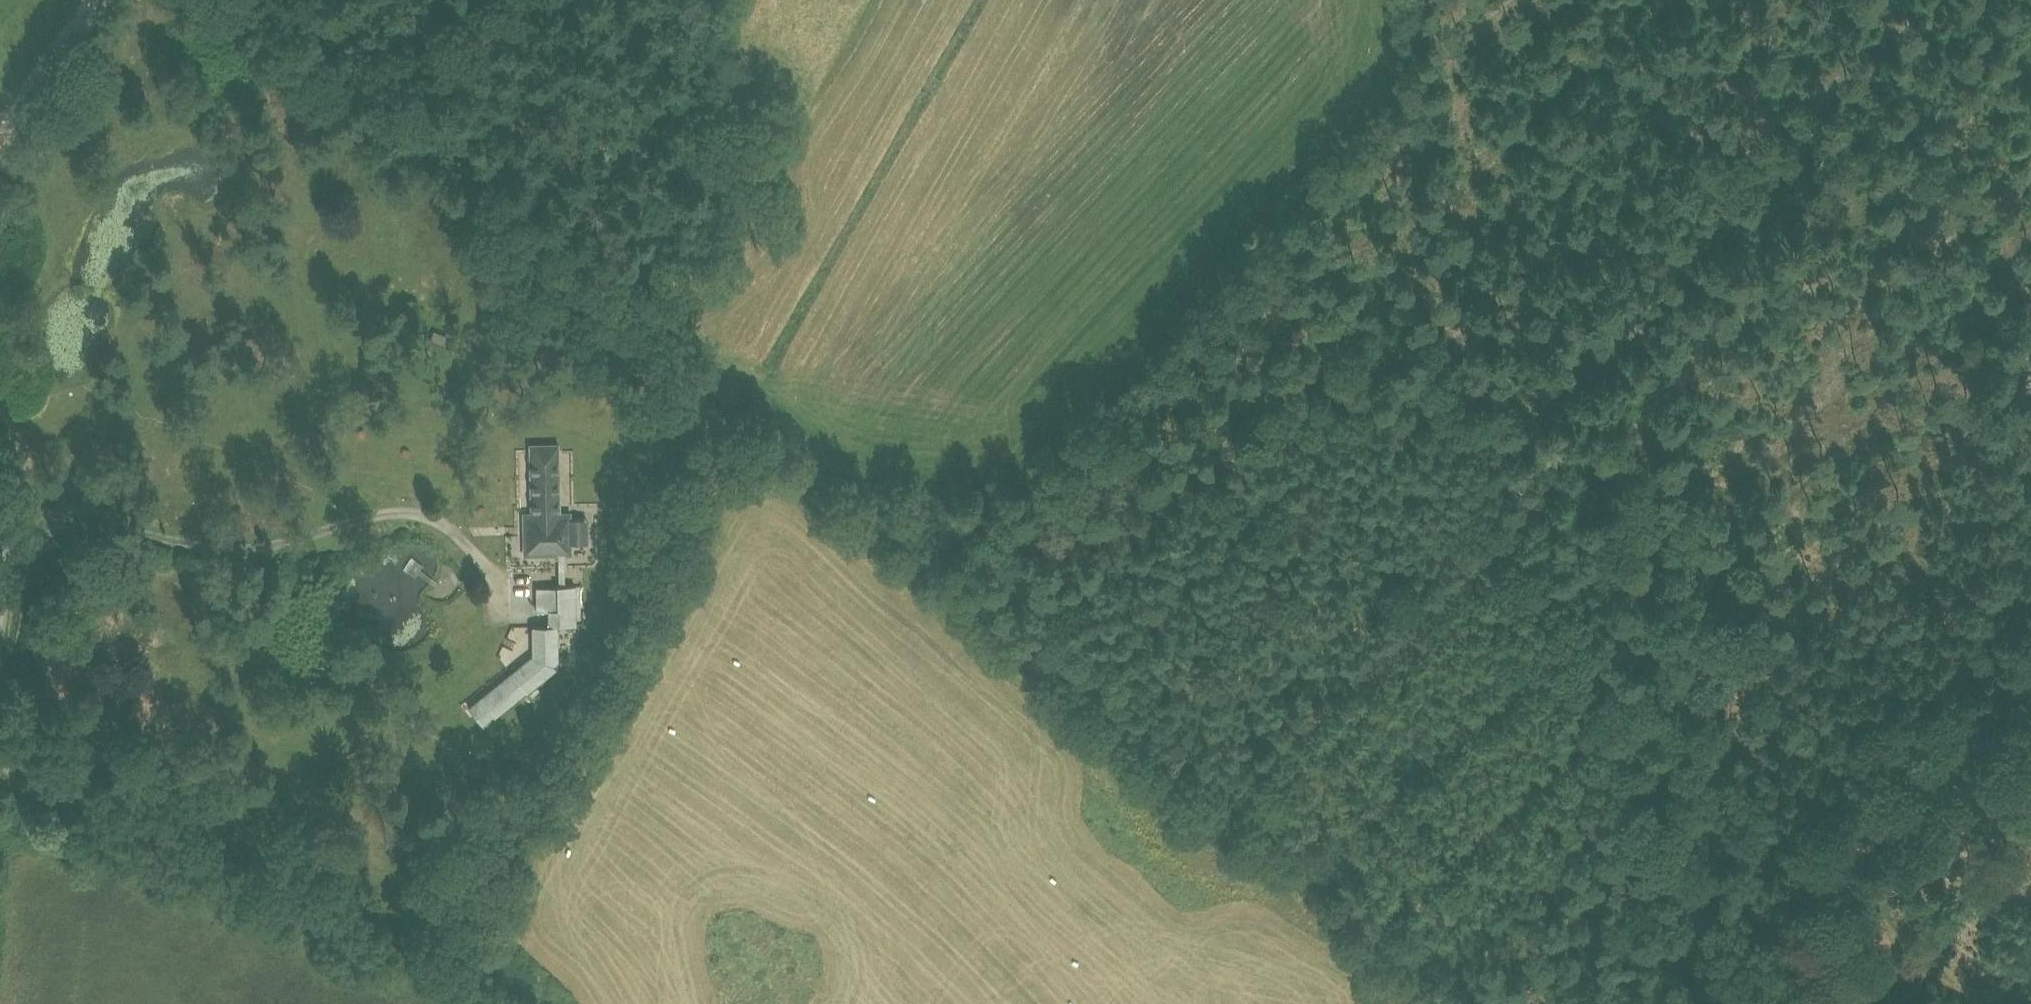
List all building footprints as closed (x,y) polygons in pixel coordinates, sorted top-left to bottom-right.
[(533,525),(534,553),(558,553),(565,553),(569,553),(569,543),(585,542),(585,518),(568,519),(568,514),(559,514),(558,444),(529,444),(531,515),(525,515),(525,525),(533,525)] [(565,585),(565,553),(558,553),(559,585),(557,586),(557,587),(537,587),(537,611),(549,611),(549,626),(533,626),(533,641),(540,641),(540,655),(533,655),(511,674),(469,708),(483,726),(525,692),(526,692),(527,692),(523,687),(531,680),(535,685),(558,667),(557,626),(576,625),(575,585),(565,585)]
